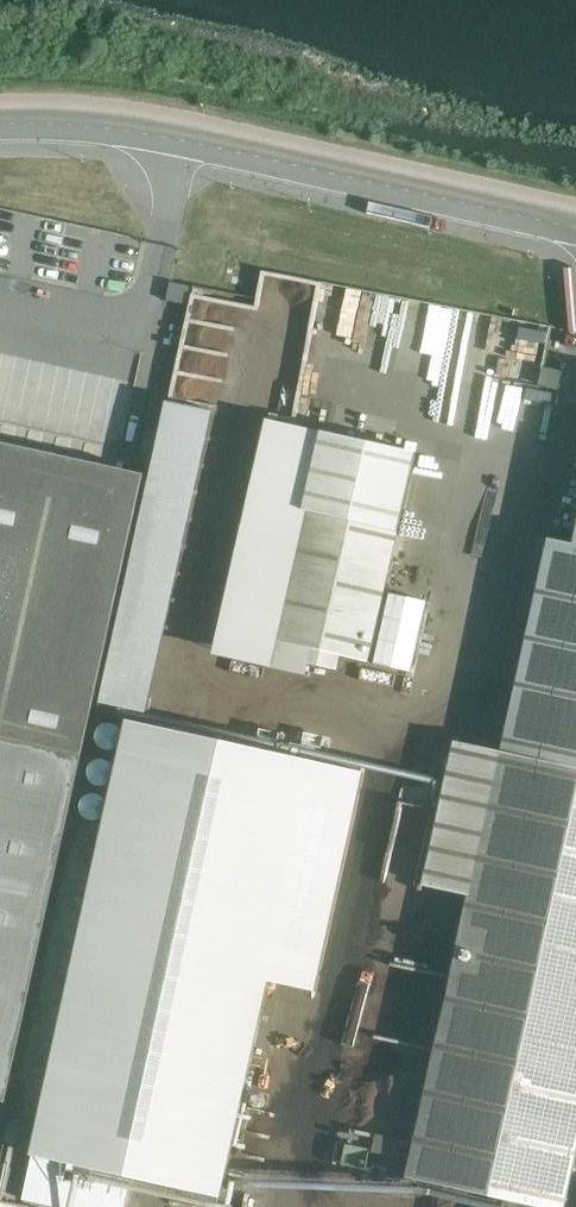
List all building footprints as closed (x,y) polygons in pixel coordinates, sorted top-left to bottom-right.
[(507,349),(513,315),(267,269),(261,299),(197,286),(191,320),(308,342),(313,313),(507,349)] [(243,278),(234,276),(233,283),(242,285),(243,278)] [(558,388),(559,388),(563,372),(543,367),(540,384),(558,388)] [(172,401),(103,702),(148,712),(216,411),(172,401)] [(276,642),(323,432),(272,421),(220,653),(311,673),(316,651),(276,642)] [(416,454),(323,432),(276,642),(316,651),(369,663),(416,454)] [(145,474),(143,474),(141,482),(129,479),(116,476),(96,472),(70,466),(45,461),(18,455),(0,451),(0,735),(84,754),(145,474)] [(575,768),(575,540),(575,544),(549,538),(502,752),(517,755),(516,758),(544,764),(544,761),(575,768)] [(316,992),(363,782),(316,772),(319,762),(130,721),(119,771),(118,774),(33,1155),(222,1197),(270,982),(316,992)] [(0,735),(0,1093),(5,1094),(4,1102),(6,1102),(84,754),(0,735)] [(575,1157),(575,768),(544,761),(544,764),(516,758),(517,755),(502,752),(494,750),(493,753),(466,747),(466,744),(455,741),(424,886),(434,888),(435,885),(463,891),(462,894),(470,896),(408,1177),(437,1184),(437,1181),(458,1185),(458,1188),(542,1206),(565,1206),(575,1157)] [(71,1206),(77,1199),(79,1190),(76,1181),(69,1175),(60,1173),(51,1176),(44,1183),(43,1192),(46,1201),(52,1206),(69,1206),(71,1206)]
